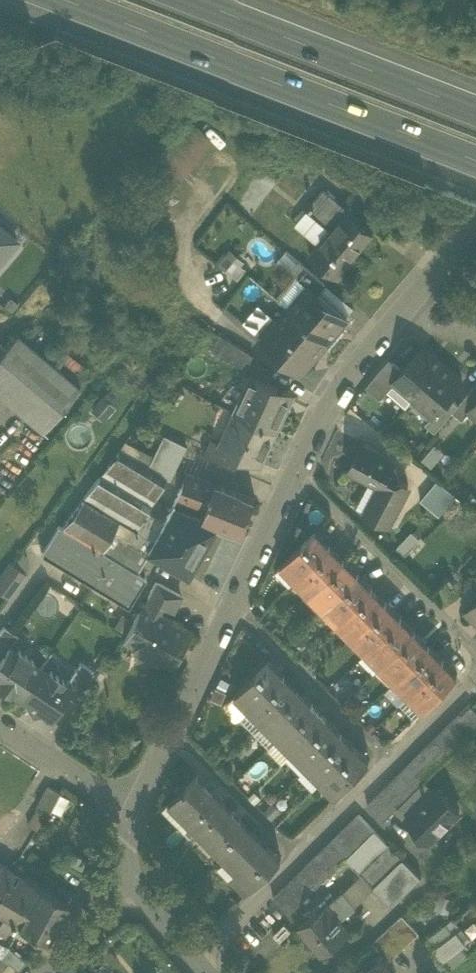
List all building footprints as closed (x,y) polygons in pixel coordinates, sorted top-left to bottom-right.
[(313,201),(338,222),(349,209),(324,188),(313,201)] [(338,222),(313,201),(307,208),(332,229),(338,222)] [(332,229),(307,208),(295,223),(319,244),(332,229)] [(311,254),(338,277),(355,256),(353,254),(373,231),(362,221),(363,220),(349,209),(338,222),(332,229),(319,244),(311,254)] [(2,257),(17,239),(0,225),(0,255),(2,257)] [(277,259),(290,270),(298,260),(286,249),(277,259)] [(309,284),(318,292),(326,283),(298,260),(290,270),(297,276),(299,275),(309,284)] [(278,299),(289,308),(309,284),(299,275),(297,276),(278,299)] [(326,283),(318,292),(346,316),(354,307),(326,283)] [(318,292),(309,284),(289,308),(327,340),(347,317),(346,316),(318,292)] [(243,321),(263,338),(279,320),(258,303),(243,321)] [(302,370),(327,340),(289,308),(279,320),(263,338),(287,358),(287,357),(302,370)] [(43,430),(80,386),(17,333),(7,345),(0,340),(0,394),(43,430)] [(219,355),(228,338),(220,334),(211,351),(219,355)] [(219,355),(247,368),(250,361),(253,355),(228,338),(219,355)] [(394,380),(395,381),(414,398),(442,363),(423,346),(403,370),(394,380)] [(366,386),(380,398),(387,390),(395,381),(394,380),(403,370),(389,359),(375,376),(366,386)] [(462,380),(442,363),(414,398),(433,414),(449,396),(462,380)] [(252,375),(236,412),(275,430),(292,394),(252,375)] [(406,407),(414,398),(395,381),(387,390),(406,407)] [(458,404),(453,410),(462,419),(470,410),(469,409),(475,401),(475,383),(458,404)] [(435,431),(453,410),(458,404),(449,396),(433,414),(425,423),(435,431)] [(260,463),(275,430),(236,412),(235,413),(238,414),(224,444),(221,442),(221,444),(240,453),(260,463)] [(147,466),(166,477),(182,444),(163,434),(147,466)] [(204,454),(233,468),(240,453),(221,444),(221,442),(211,438),(204,454)] [(351,470),(380,486),(387,473),(394,460),(365,444),(365,443),(363,442),(348,470),(351,471),(351,470)] [(82,499),(83,499),(62,526),(59,524),(41,554),(128,605),(145,575),(137,570),(148,551),(147,551),(132,542),(131,540),(136,531),(136,530),(144,516),(166,477),(147,466),(119,449),(92,486),(82,499)] [(181,486),(178,494),(177,495),(173,505),(201,515),(205,505),(213,483),(186,473),(181,486)] [(409,485),(387,473),(380,486),(366,512),(388,523),(409,485)] [(420,500),(439,515),(456,495),(437,480),(420,500)] [(205,505),(201,515),(173,505),(161,526),(153,539),(147,551),(148,551),(188,574),(202,549),(216,525),(242,535),(255,499),(213,483),(205,505)] [(132,542),(147,551),(153,539),(137,530),(136,531),(131,540),(132,542)] [(285,561),(299,575),(329,545),(315,531),(285,561)] [(299,575),(313,590),(343,560),(329,545),(299,575)] [(313,590),(327,604),(358,574),(343,560),(313,590)] [(8,596),(26,572),(11,561),(0,575),(0,590),(8,596)] [(327,604),(341,618),(372,588),(358,574),(327,604)] [(163,605),(172,610),(181,594),(155,581),(150,591),(147,597),(163,605)] [(341,618),(356,633),(386,603),(372,588),(341,618)] [(147,597),(143,604),(159,612),(163,605),(147,597)] [(475,617),(475,601),(468,609),(475,617)] [(194,631),(159,612),(143,604),(142,603),(127,632),(123,640),(174,667),(188,641),(194,631)] [(356,633),(370,647),(400,617),(386,603),(356,633)] [(370,647),(384,661),(414,631),(400,617),(370,647)] [(8,644),(10,645),(17,633),(4,625),(0,630),(0,657),(8,644)] [(384,661),(398,676),(428,646),(414,631),(384,661)] [(20,696),(40,665),(32,660),(33,658),(18,648),(17,650),(10,645),(8,644),(0,657),(0,685),(8,690),(9,688),(20,696)] [(398,676),(412,690),(442,660),(428,646),(398,676)] [(66,694),(77,701),(94,669),(80,660),(66,682),(72,686),(66,694)] [(239,690),(254,705),(284,675),(269,660),(239,690)] [(457,674),(442,660),(412,690),(427,704),(457,674)] [(49,671),(40,665),(20,696),(26,699),(33,712),(40,708),(52,716),(66,694),(72,686),(66,682),(62,680),(64,678),(50,669),(49,671)] [(254,705),(268,719),(298,689),(284,675),(254,705)] [(268,719),(282,733),(312,703),(298,689),(268,719)] [(282,733),(296,748),(326,718),(312,703),(282,733)] [(462,712),(475,727),(475,709),(470,703),(462,712)] [(475,728),(475,727),(462,712),(453,720),(468,736),(475,728)] [(296,748),(311,762),(341,733),(326,718),(296,748)] [(460,744),(468,736),(453,720),(445,729),(460,744)] [(451,753),(460,744),(445,729),(436,737),(451,753)] [(311,762),(325,777),(355,747),(341,733),(311,762)] [(443,761),(451,753),(436,737),(428,746),(443,761)] [(434,770),(443,761),(428,746),(419,754),(434,770)] [(369,761),(355,747),(325,777),(339,791),(369,761)] [(425,778),(434,770),(419,754),(410,763),(425,778)] [(424,780),(425,778),(410,763),(402,771),(417,787),(424,780)] [(409,795),(417,787),(402,771),(393,779),(409,795)] [(173,798),(201,826),(224,803),(197,775),(173,798)] [(400,803),(409,795),(393,779),(385,788),(400,803)] [(434,790),(424,780),(417,787),(409,795),(400,803),(399,805),(409,815),(434,790)] [(0,784),(0,828),(7,833),(30,799),(16,790),(14,793),(0,784)] [(38,803),(49,809),(59,791),(48,785),(38,803)] [(407,816),(431,840),(460,811),(436,787),(434,790),(409,815),(407,816)] [(399,805),(400,803),(385,788),(376,796),(391,812),(399,805)] [(383,820),(391,812),(376,796),(368,805),(378,815),(383,820)] [(253,831),(224,803),(201,826),(229,854),(253,831)] [(359,813),(351,822),(366,837),(374,829),(371,826),(369,823),(359,813)] [(357,846),(366,837),(351,822),(342,830),(357,846)] [(361,873),(374,886),(403,858),(374,829),(366,837),(357,846),(349,854),(346,857),(361,873)] [(349,854),(357,846),(342,830),(334,839),(349,854)] [(253,831),(229,854),(241,866),(258,883),(281,860),(253,831)] [(346,857),(349,854),(334,839),(325,847),(340,863),(346,857)] [(332,871),(340,863),(325,847),(317,856),(332,871)] [(220,864),(231,875),(241,866),(229,854),(220,864)] [(323,880),(332,871),(317,856),(308,864),(323,880)] [(404,857),(403,858),(374,886),(392,905),(422,876),(404,857)] [(12,869),(0,862),(0,891),(12,869)] [(315,888),(323,880),(308,864),(299,873),(315,888)] [(258,883),(241,866),(231,875),(248,892),(258,883)] [(12,869),(0,891),(0,912),(14,920),(19,923),(40,885),(12,869)] [(306,897),(315,888),(299,873),(291,881),(306,897)] [(354,905),(374,886),(361,873),(343,891),(354,905)] [(298,905),(306,897),(291,881),(282,889),(298,905)] [(67,900),(40,885),(19,923),(32,930),(47,938),(67,900)] [(289,914),(298,905),(282,889),(274,898),(289,914)] [(328,903),(339,917),(354,905),(343,891),(328,903)] [(299,925),(322,953),(350,931),(339,917),(328,903),(327,903),(299,925)] [(14,920),(0,912),(0,927),(8,931),(14,920)] [(373,942),(390,959),(419,932),(403,915),(373,942)] [(14,920),(8,931),(25,941),(32,930),(19,923),(14,920)] [(453,920),(446,925),(454,934),(437,946),(434,949),(442,960),(444,959),(463,944),(470,938),(462,928),(461,928),(453,920)] [(431,937),(437,946),(454,934),(446,925),(431,937)] [(1,954),(8,945),(0,941),(0,953),(1,954)] [(449,965),(451,968),(470,953),(468,951),(463,944),(444,959),(449,965)] [(8,945),(1,954),(9,961),(18,969),(26,960),(8,945)] [(9,961),(1,954),(0,953),(0,969),(1,970),(9,961)] [(353,972),(392,972),(391,971),(377,954),(353,972)]
